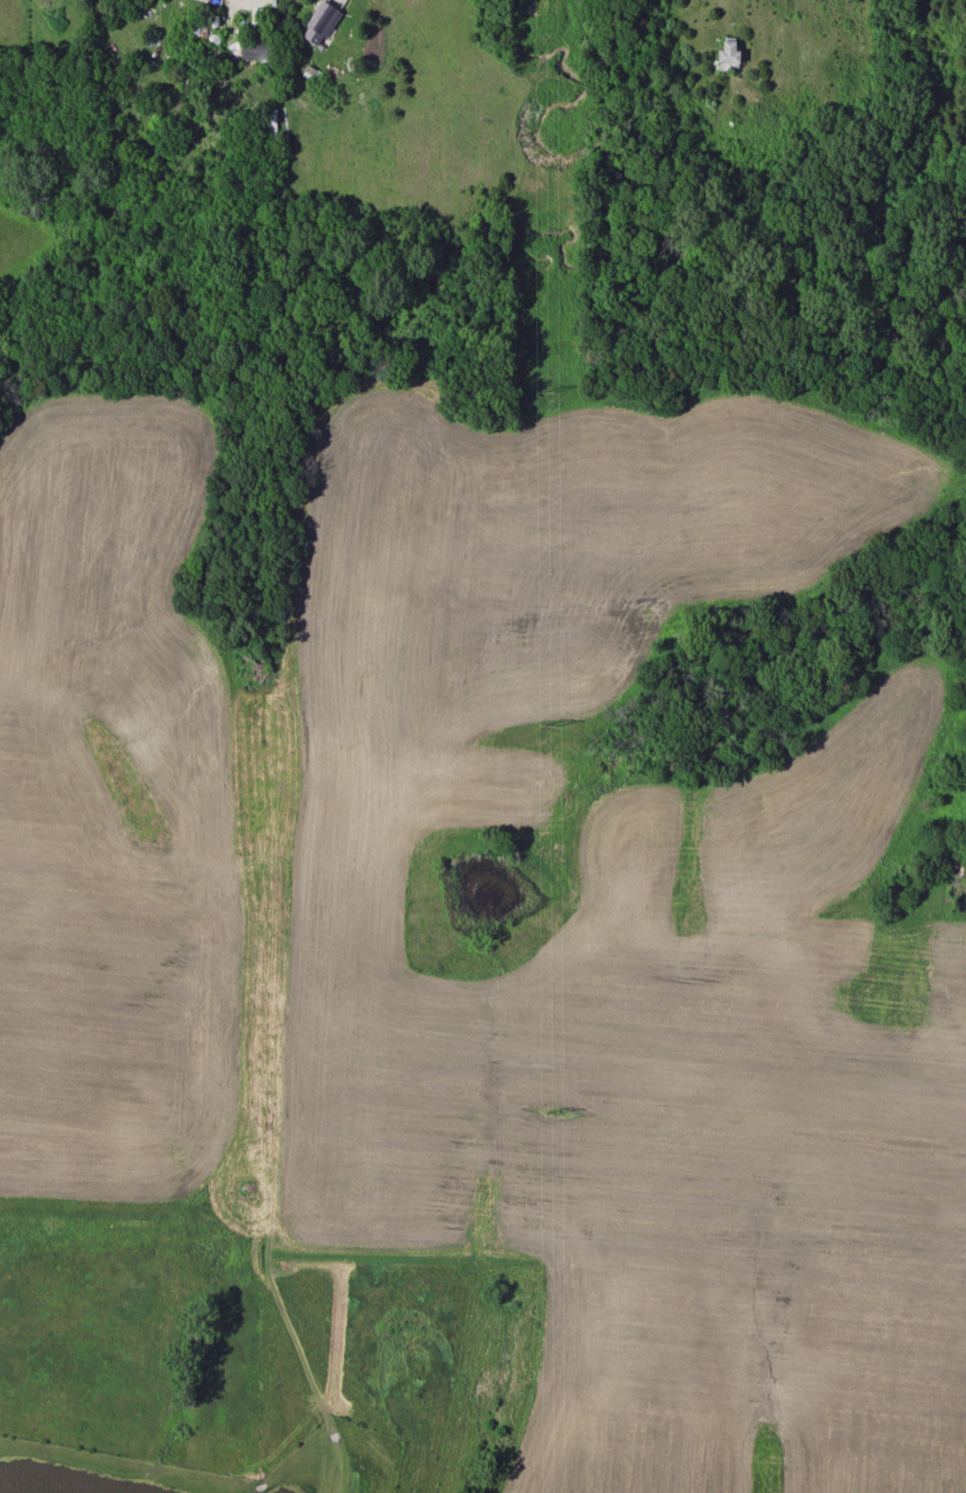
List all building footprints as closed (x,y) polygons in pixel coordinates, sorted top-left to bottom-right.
[(319,49),(348,4),(342,0),(323,0),(300,37),(319,49)] [(739,40),(718,39),(718,71),(738,72),(739,40)] [(267,45),(242,45),(242,62),(267,62),(267,45)]
